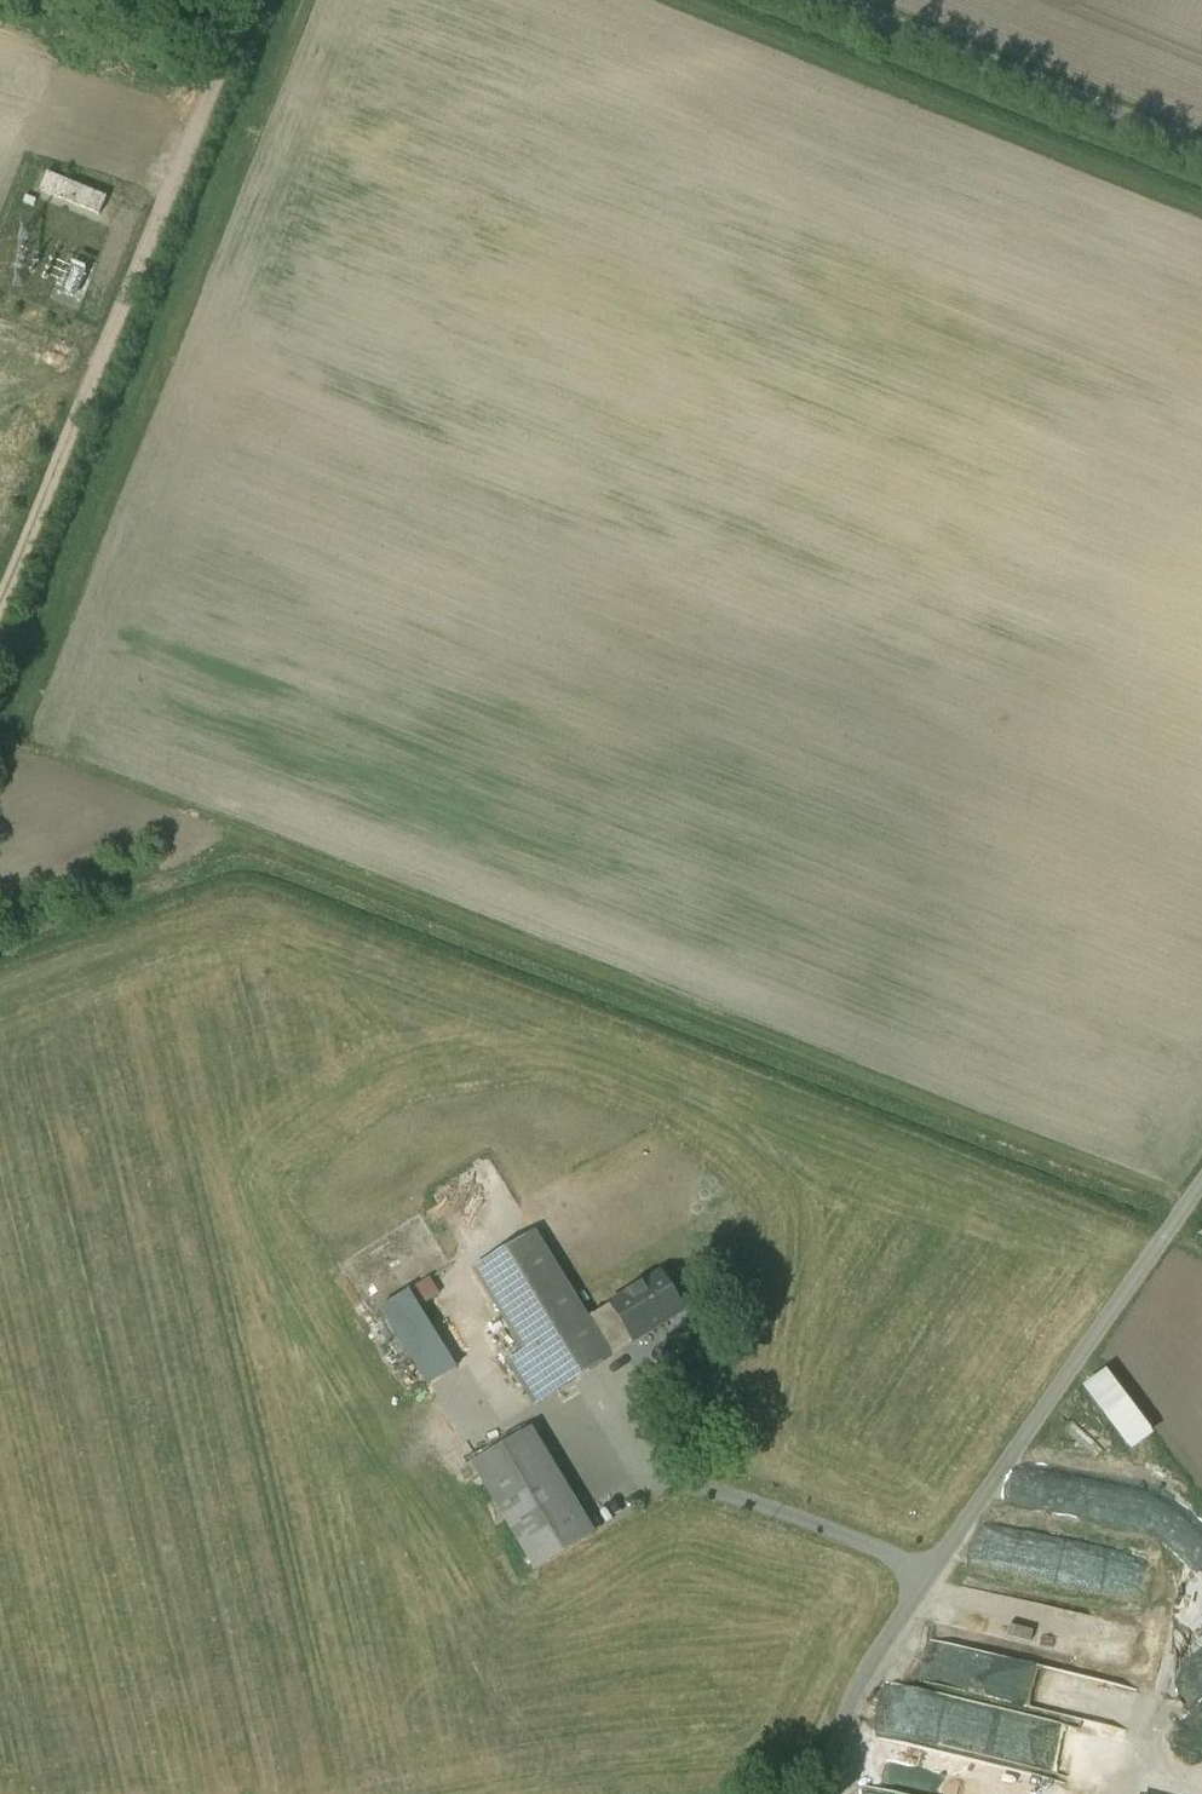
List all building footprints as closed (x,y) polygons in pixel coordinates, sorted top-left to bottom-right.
[(107,199),(48,175),(41,192),(100,216),(107,199)] [(535,1234),(476,1271),(527,1352),(510,1363),(536,1404),(611,1358),(610,1356),(588,1319),(535,1234)] [(661,1274),(611,1305),(634,1342),(684,1311),(661,1274)] [(394,1303),(441,1385),(472,1367),(435,1303),(451,1293),(441,1276),(394,1303)] [(634,1342),(611,1305),(588,1319),(610,1356),(634,1342)] [(1153,1432),(1107,1372),(1085,1390),(1130,1450),(1153,1432)] [(594,1537),(531,1431),(474,1464),(537,1570),(594,1537)] [(898,1690),(890,1739),(997,1758),(1000,1744),(985,1742),(991,1706),(898,1690)]
